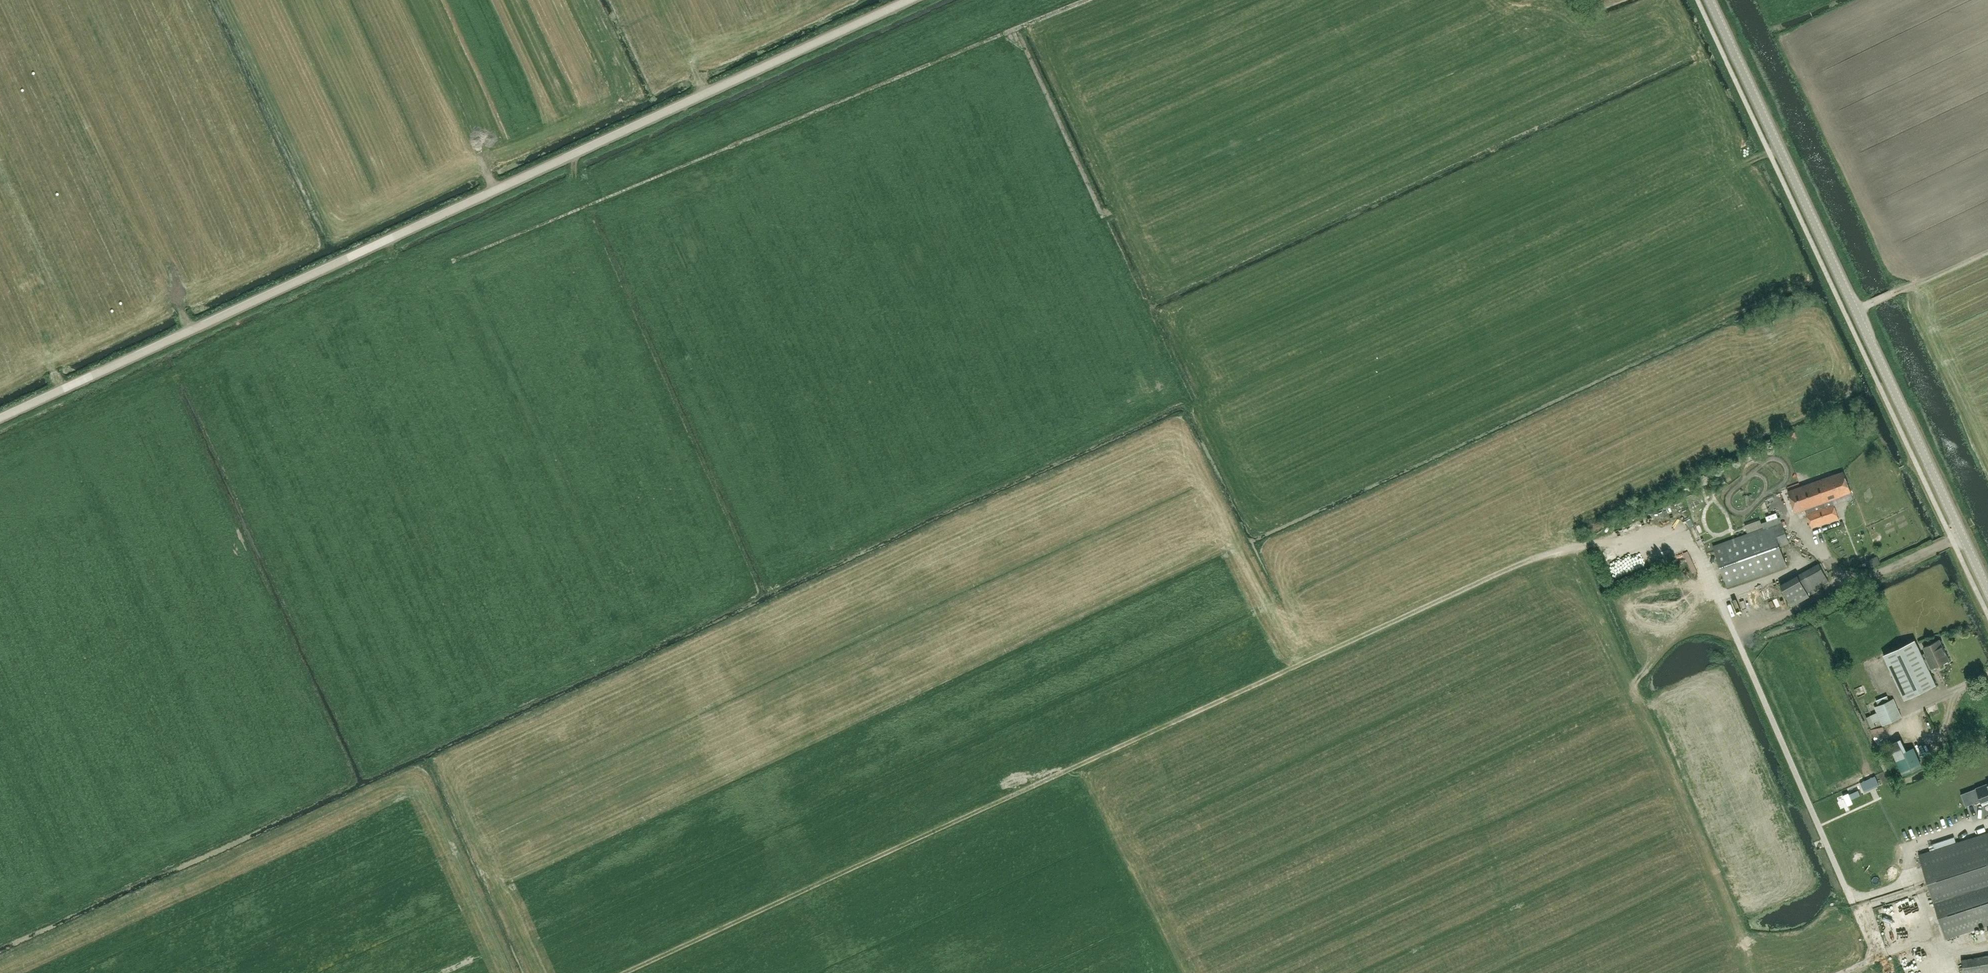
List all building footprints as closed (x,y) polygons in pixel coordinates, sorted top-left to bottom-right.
[(1788,490),(1796,512),(1805,509),(1811,527),(1839,518),(1832,499),(1839,496),(1851,491),(1843,471),(1831,475),(1788,490)] [(1786,565),(1779,546),(1789,543),(1781,522),(1713,546),(1727,586),(1786,565)] [(1797,536),(1804,542),(1810,535),(1803,529),(1797,536)] [(1616,539),(1601,545),(1606,556),(1620,550),(1616,539)] [(1683,544),(1672,546),(1674,558),(1685,556),(1683,544)] [(1614,565),(1618,559),(1613,555),(1609,561),(1614,565)] [(1807,593),(1828,581),(1818,563),(1797,575),(1807,593)] [(1939,639),(1924,646),(1926,652),(1922,654),(1915,639),(1883,654),(1905,699),(1936,684),(1928,667),(1931,666),(1932,667),(1949,659),(1939,639)] [(1874,655),(1868,657),(1873,667),(1878,665),(1874,655)] [(1874,706),(1883,725),(1901,716),(1892,698),(1874,706)] [(1906,750),(1900,738),(1888,744),(1903,774),(1922,765),(1913,747),(1906,750)] [(1969,791),(1973,802),(1987,797),(1987,783),(1969,791)] [(1920,855),(1928,883),(1932,895),(1946,938),(1971,930),(1987,924),(1987,833),(1920,855)] [(1962,959),(1964,972),(1982,972),(1986,972),(1987,972),(1987,955),(1962,959)]
